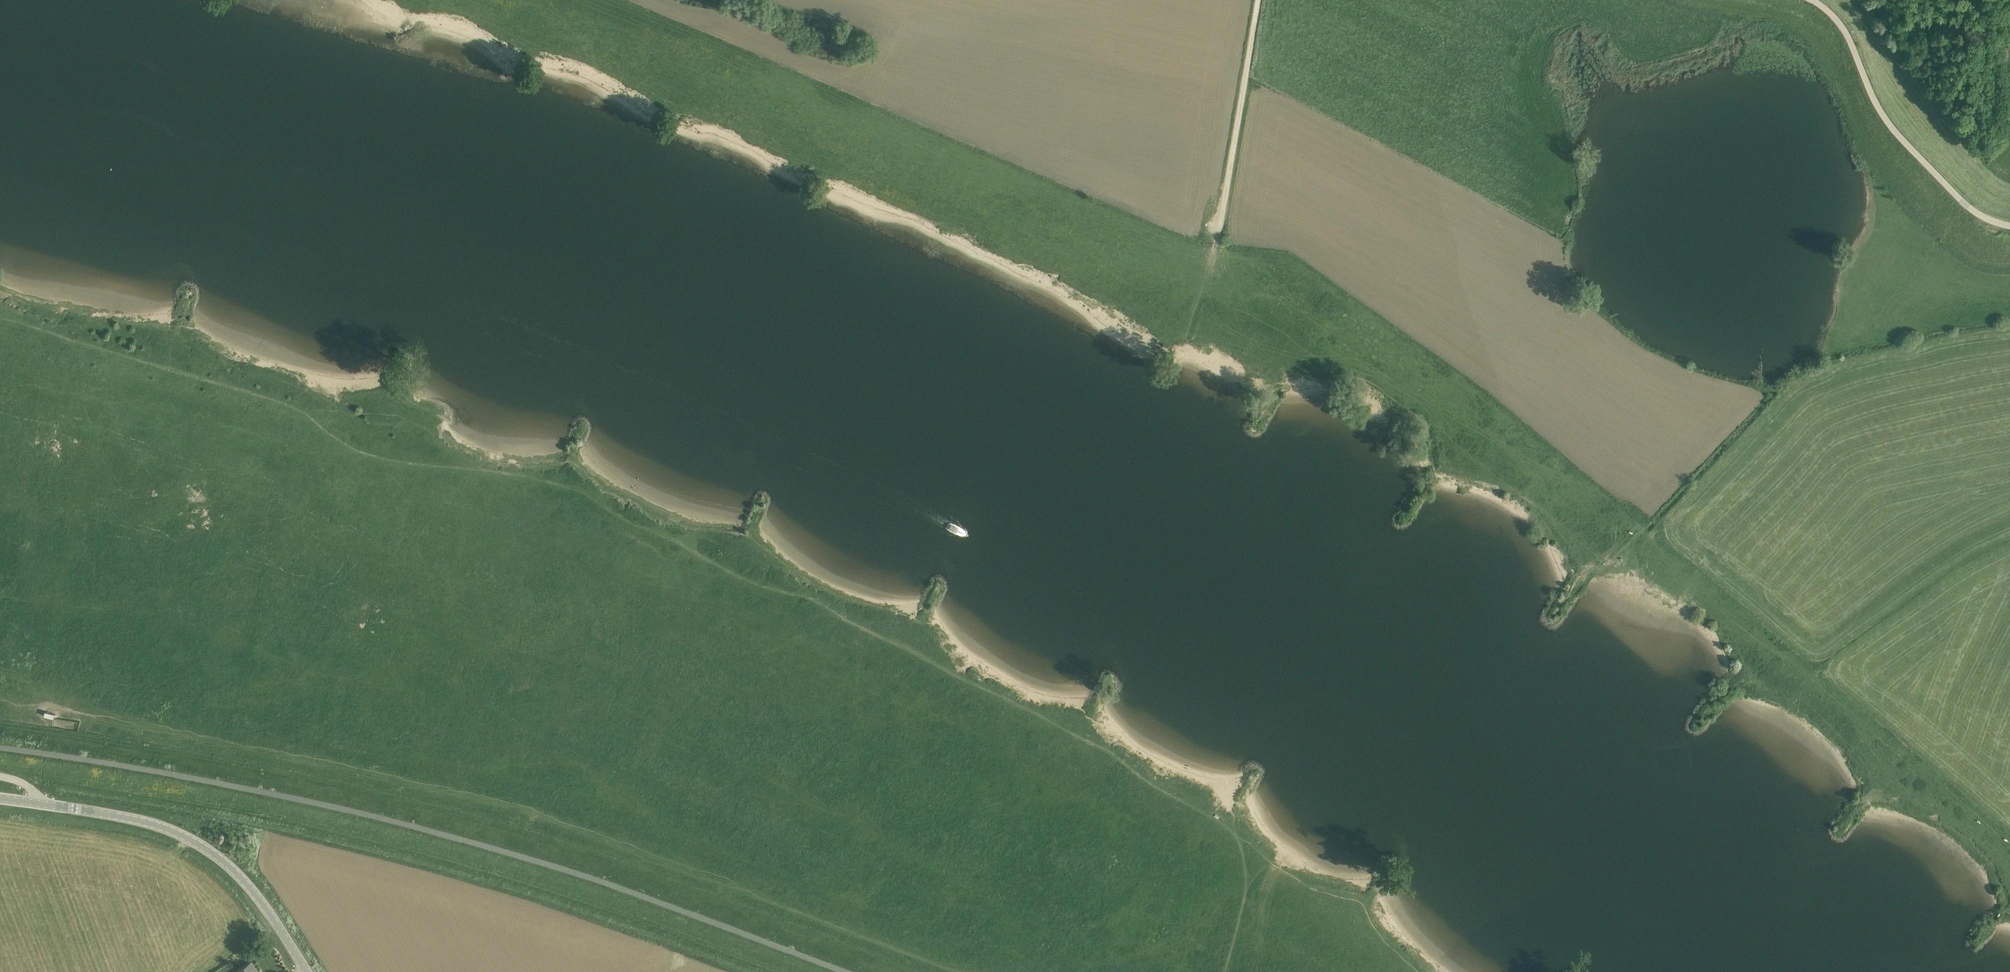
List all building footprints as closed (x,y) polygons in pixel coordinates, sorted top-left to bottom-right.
[(238,970),(239,971),(258,971),(251,961),(238,970)]
